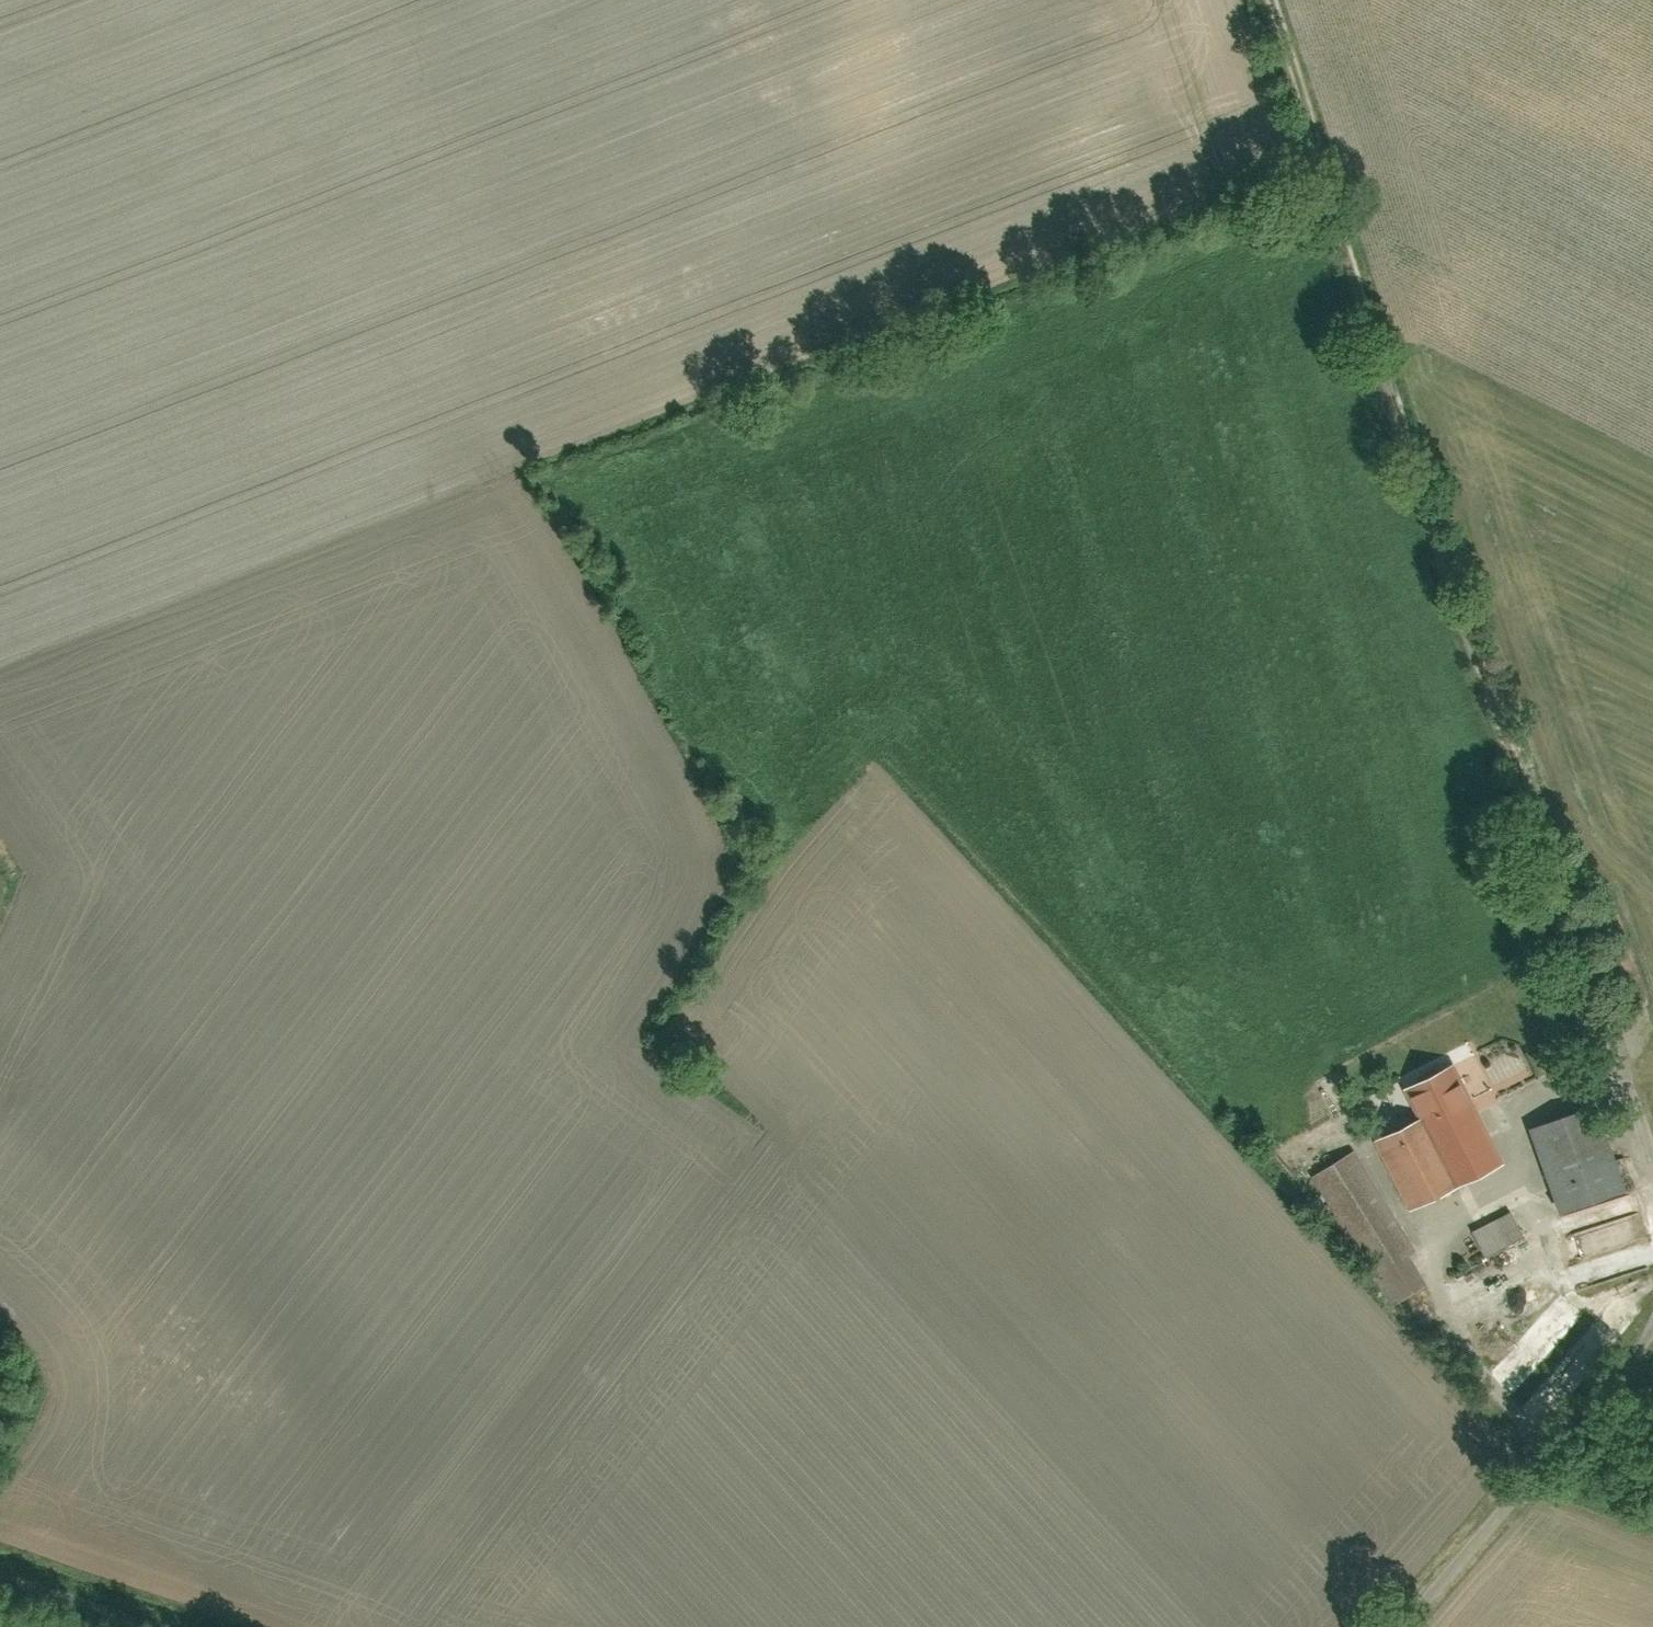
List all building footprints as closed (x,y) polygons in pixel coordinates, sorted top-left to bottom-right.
[(1377,1136),(1417,1209),(1510,1158),(1449,1049),(1394,1080),(1414,1115),(1377,1136)] [(1600,1101),(1544,1122),(1575,1204),(1631,1183),(1600,1101)] [(1431,1290),(1413,1260),(1420,1257),(1358,1152),(1326,1170),(1383,1267),(1387,1264),(1394,1276),(1383,1282),(1399,1309),(1431,1290)] [(1509,1214),(1472,1235),(1489,1265),(1526,1243),(1509,1214)]
